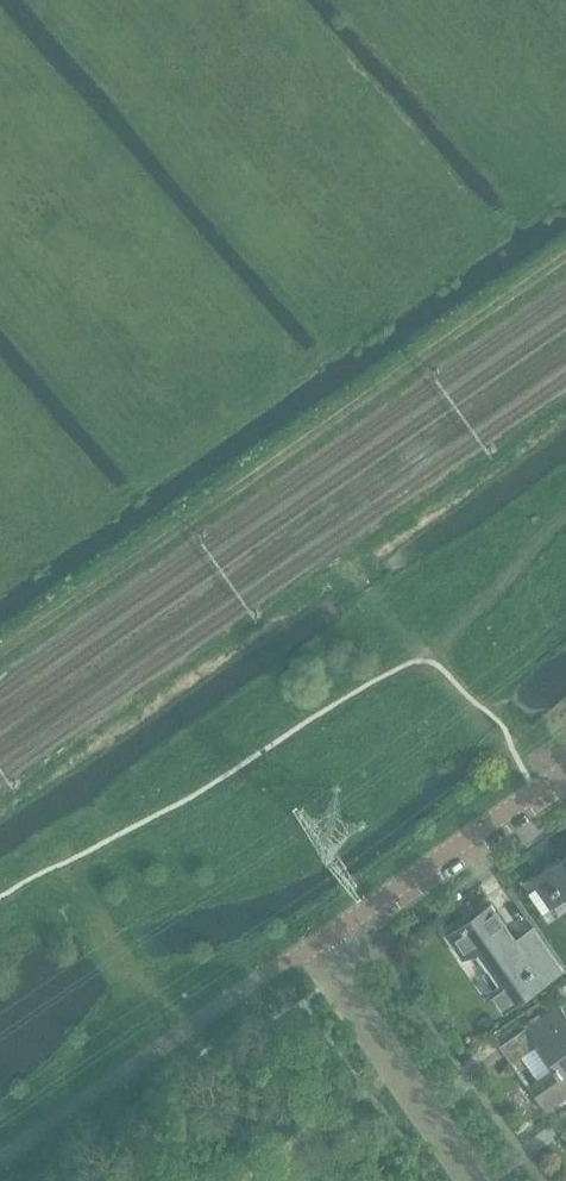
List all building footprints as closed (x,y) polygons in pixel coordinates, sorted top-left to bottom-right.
[(525,883),(545,912),(565,898),(565,855),(525,883)] [(479,951),(491,968),(485,975),(507,1008),(565,968),(554,951),(551,953),(536,931),(515,939),(492,906),(449,935),(464,956),(479,951)] [(565,1097),(565,1010),(561,1004),(502,1045),(513,1060),(539,1043),(556,1067),(531,1085),(548,1109),(565,1097)]
